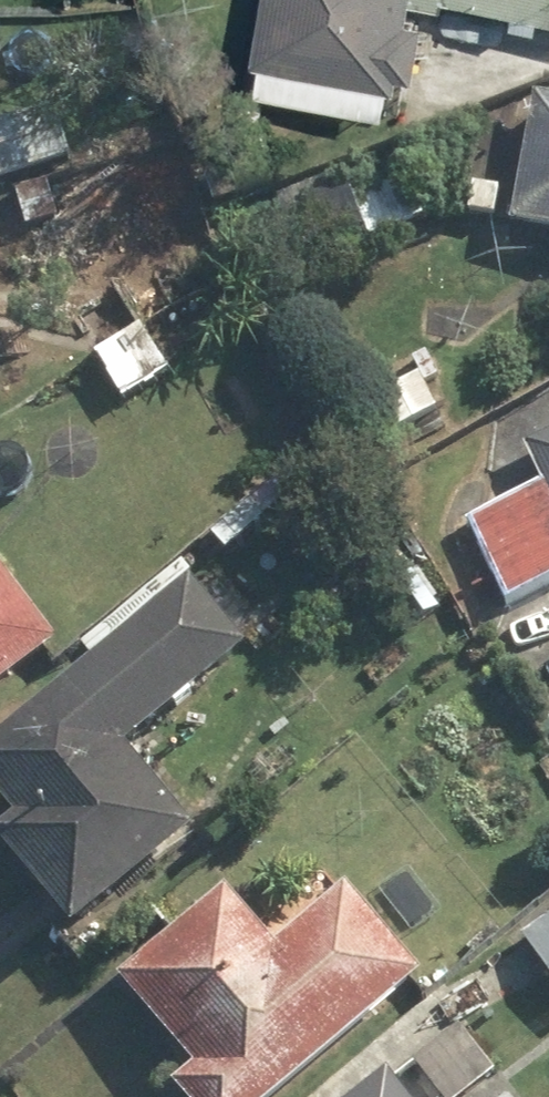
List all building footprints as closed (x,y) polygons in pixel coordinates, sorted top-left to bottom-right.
[(249,86),(378,99),(381,74),(415,78),(423,0),(258,0),(249,86)] [(548,8),(548,0),(470,0),(548,8)] [(503,226),(548,235),(548,100),(530,96),(503,226)] [(62,105),(0,125),(0,185),(80,159),(62,105)] [(438,226),(420,177),(349,203),(367,252),(438,226)] [(166,381),(136,329),(84,359),(114,411),(166,381)] [(450,407),(422,354),(356,389),(384,443),(450,407)] [(518,436),(543,491),(466,526),(503,606),(548,585),(548,422),(518,436)] [(179,579),(17,724),(0,706),(0,831),(1,832),(0,833),(0,870),(62,940),(189,827),(120,749),(285,602),(243,555),(195,597),(179,579)] [(54,652),(0,574),(0,690),(54,652)] [(415,983),(343,895),(265,958),(216,897),(108,986),(183,1078),(167,1092),(171,1096),(275,1096),(415,983)] [(519,934),(548,980),(548,914),(519,934)] [(381,1076),(355,1096),(397,1096),(381,1076)]
